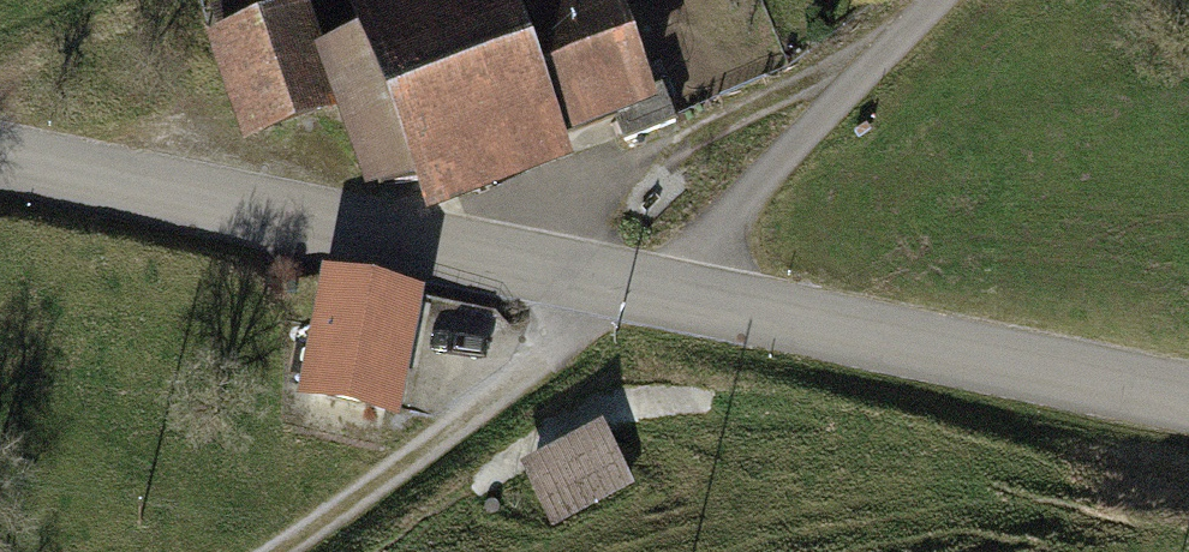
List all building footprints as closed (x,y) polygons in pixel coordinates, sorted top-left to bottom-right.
[(245,140),(340,105),(315,36),(302,0),(296,0),(206,33),(245,140)] [(610,0),(527,0),(516,4),(515,0),(351,0),(359,20),(315,36),(340,105),(370,184),(404,171),(417,205),(574,147),(566,125),(645,96),(610,0)] [(326,268),(300,386),(393,406),(419,288),(326,268)] [(599,423),(522,464),(559,532),(636,491),(599,423)]
